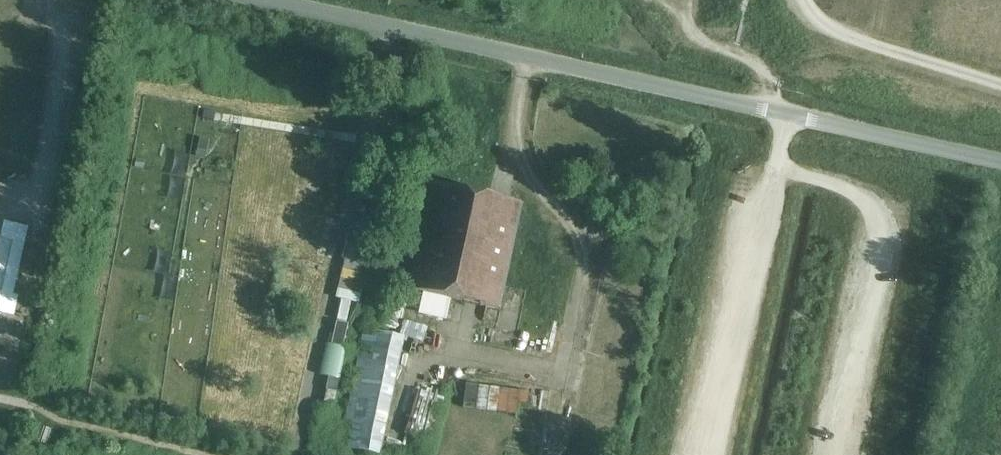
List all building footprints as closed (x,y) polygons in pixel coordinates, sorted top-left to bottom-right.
[(505,285),(523,203),(431,183),(409,287),(486,306),(479,341),(515,349),(526,291),(505,285)] [(0,240),(0,315),(14,319),(19,298),(13,297),(29,230),(4,224),(0,240)] [(344,267),(337,296),(360,301),(368,272),(344,267)] [(337,319),(333,341),(346,343),(350,321),(337,319)] [(407,320),(403,335),(425,341),(429,325),(407,320)] [(371,330),(345,451),(364,454),(375,454),(400,337),(371,330)] [(321,374),(329,375),(324,399),(336,401),(347,345),(328,341),(321,374)] [(425,380),(423,388),(416,387),(407,434),(429,438),(439,382),(425,380)] [(519,400),(529,402),(530,390),(469,381),(465,406),(517,413),(519,400)]
